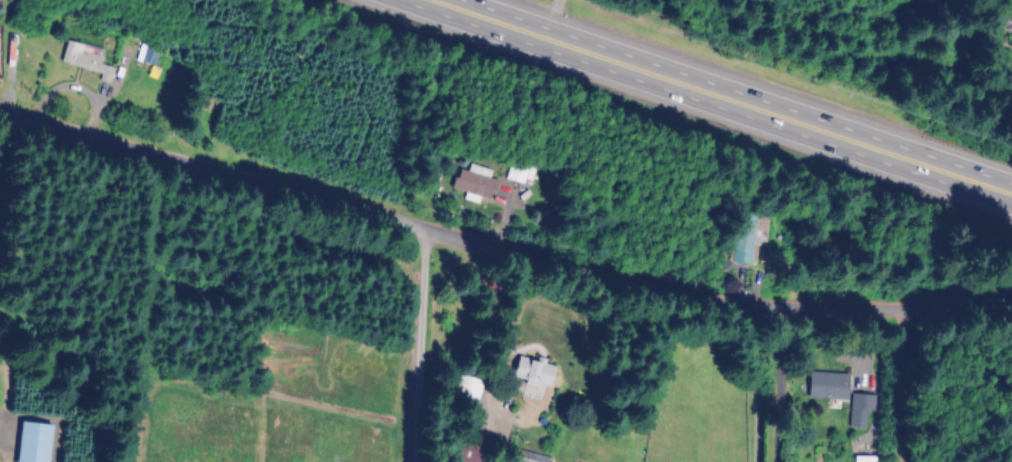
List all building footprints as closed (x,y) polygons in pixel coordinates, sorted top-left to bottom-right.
[(101,59),(80,53),(82,47),(65,42),(59,64),(100,75),(98,82),(110,85),(114,69),(100,66),(101,59)] [(153,71),(158,53),(145,49),(141,67),(153,71)] [(534,167),(511,159),(504,179),(527,187),(534,167)] [(489,203),(496,182),(486,179),(488,174),(469,167),(466,174),(456,170),(449,189),(489,203)] [(510,377),(546,390),(554,369),(518,356),(510,377)] [(846,400),(848,374),(807,372),(806,398),(846,400)] [(481,382),(457,376),(450,407),(473,413),(481,382)] [(542,398),(528,394),(520,420),(534,424),(542,398)] [(488,443),(456,436),(450,461),(484,461),(488,443)] [(550,459),(517,451),(514,461),(550,461),(550,459)]
